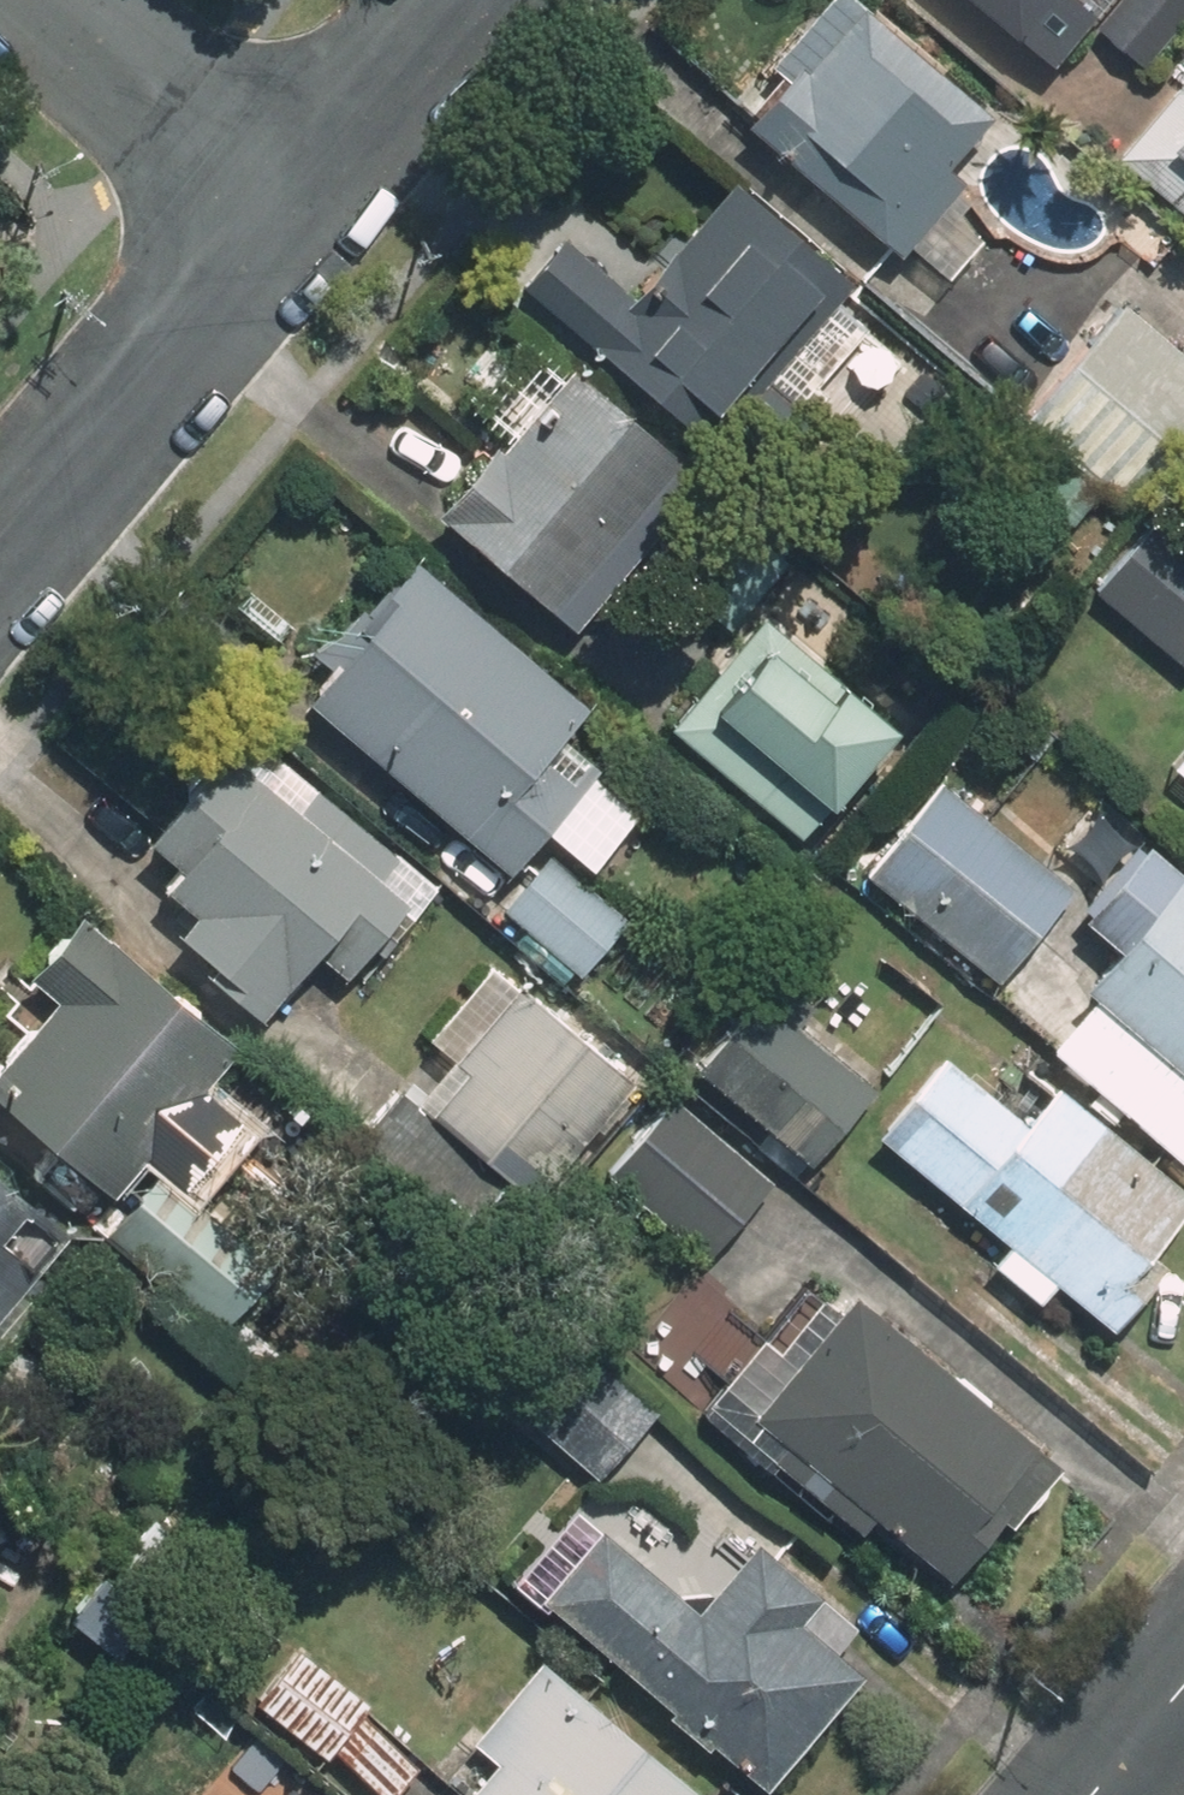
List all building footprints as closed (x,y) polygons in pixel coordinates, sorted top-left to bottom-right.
[(774,64),(784,73),(742,123),(892,250),(906,261),(917,248),(949,275),(981,238),(945,208),(967,183),(944,164),(991,109),(863,0),(828,0),(774,64)] [(1054,72),(1097,23),(1098,23),(1072,0),(973,0),(1054,72)] [(1183,8),(1183,0),(1118,0),(1097,23),(1138,59),(1183,8)] [(1170,166),(1183,176),(1183,147),(1170,166)] [(638,291),(578,241),(530,299),(698,441),(838,274),(729,183),(638,291)] [(1135,301),(1023,415),(1126,516),(1183,456),(1183,349),(1135,301)] [(574,357),(435,519),(584,648),(723,486),(574,357)] [(1168,518),(1091,598),(1176,681),(1183,673),(1183,533),(1168,518)] [(514,879),(546,841),(569,860),(608,812),(585,793),(540,756),(584,703),(413,562),(298,701),(514,879)] [(899,735),(773,614),(667,723),(794,845),(899,735)] [(175,954),(272,1029),(316,972),(347,996),(426,894),(227,741),(148,842),(176,864),(156,890),(198,923),(175,954)] [(1058,898),(944,793),(869,870),(989,986),(1058,898)] [(1092,1000),(1046,1052),(1183,1172),(1183,865),(1151,836),(1079,919),(1114,950),(1080,990),(1092,1000)] [(552,862),(504,916),(581,985),(629,931),(552,862)] [(46,967),(60,979),(0,1055),(0,1109),(124,1208),(253,1047),(88,915),(46,967)] [(492,967),(431,1038),(471,1073),(433,1116),(528,1198),(627,1083),(492,967)] [(761,987),(693,1069),(815,1169),(883,1087),(761,987)] [(1183,1202),(1183,1199),(1062,1095),(1038,1123),(951,1049),(878,1134),(1114,1336),(1164,1267),(1146,1254),(1183,1202)] [(773,1182),(675,1092),(609,1164),(708,1254),(773,1182)] [(276,1263),(164,1175),(112,1241),(224,1329),(276,1263)] [(74,1229),(0,1178),(0,1337),(74,1229)] [(1053,1470),(851,1296),(750,1413),(951,1587),(1053,1470)] [(516,1594),(762,1794),(778,1794),(901,1644),(646,1436),(516,1594)] [(253,1702),(327,1770),(339,1758),(378,1794),(397,1794),(428,1761),(304,1646),(253,1702)] [(549,1654),(434,1791),(439,1794),(718,1794),(549,1654)] [(106,1794),(133,1794),(115,1783),(106,1794)]
